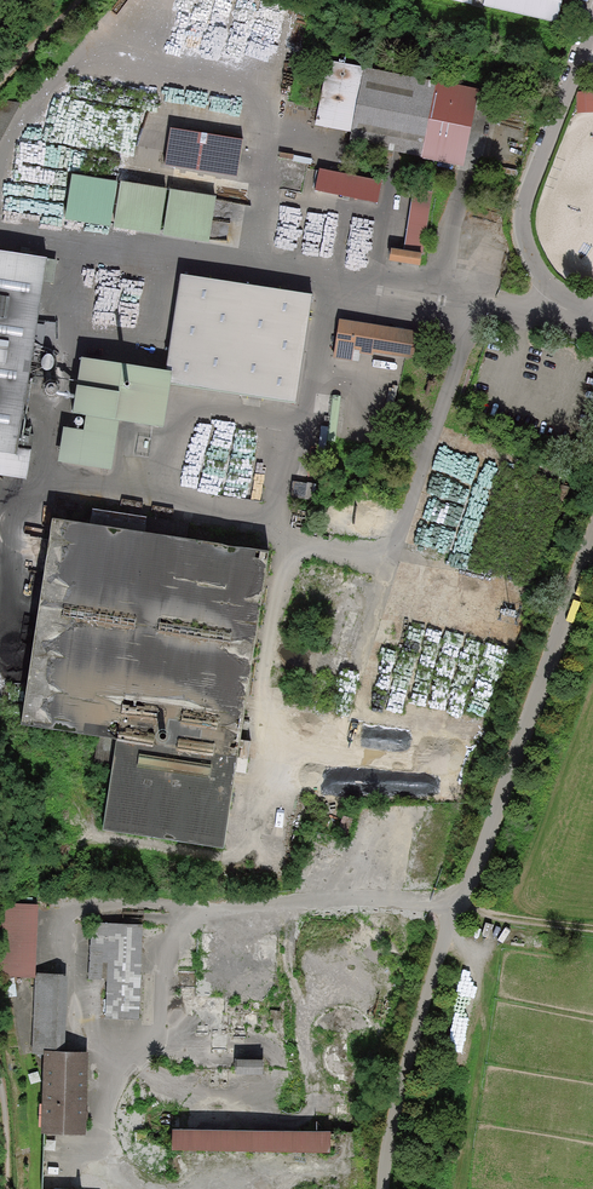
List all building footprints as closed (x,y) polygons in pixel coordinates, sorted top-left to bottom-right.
[(484,8),(485,6),(557,23),(563,0),(449,0),(484,8)] [(472,91),(330,62),(318,121),(354,128),(351,143),(457,164),(472,91)] [(20,104),(0,100),(0,142),(20,104)] [(182,137),(39,108),(35,125),(178,154),(182,137)] [(382,182),(318,170),(314,193),(316,193),(317,189),(377,200),(376,203),(378,204),(382,182)] [(70,188),(27,181),(22,211),(98,223),(102,195),(92,194),(95,176),(72,172),(70,188)] [(166,191),(120,184),(114,224),(160,231),(166,191)] [(433,192),(416,190),(405,251),(422,254),(423,254),(433,192)] [(217,199),(171,191),(164,232),(210,239),(217,199)] [(405,251),(392,249),(390,260),(420,265),(422,254),(405,251)] [(0,251),(0,452),(15,455),(12,476),(28,478),(34,435),(20,433),(22,419),(28,420),(29,412),(24,411),(47,258),(0,251)] [(313,295),(181,275),(166,371),(164,384),(295,405),(313,295)] [(417,333),(340,321),(334,357),(353,360),(354,348),(362,349),(362,352),(374,354),(374,351),(413,357),(417,333)] [(354,348),(353,360),(360,361),(362,352),(362,349),(354,348)] [(164,384),(166,371),(83,358),(74,414),(86,416),(118,421),(157,427),(164,384)] [(118,421),(86,416),(84,432),(116,436),(118,421)] [(84,432),(69,429),(64,461),(111,469),(116,436),(84,432)] [(12,476),(15,455),(0,452),(0,475),(12,476)] [(315,485),(294,482),(291,496),(313,499),(315,485)] [(91,524),(52,518),(21,723),(99,735),(94,764),(113,767),(103,828),(223,847),(237,755),(248,757),(251,739),(241,737),(269,553),(186,540),(189,523),(94,508),(91,524)] [(352,819),(343,816),(337,834),(346,837),(352,819)] [(37,907),(3,906),(1,974),(35,975),(37,907)] [(141,925),(92,923),(92,925),(100,926),(99,942),(110,942),(108,1017),(138,1018),(141,925)] [(89,1016),(108,1017),(110,942),(99,942),(100,926),(92,925),(89,1016)] [(57,1053),(59,976),(37,975),(35,1052),(48,1053),(57,1053)] [(57,1053),(48,1053),(46,1129),(85,1130),(87,1054),(57,1053)] [(263,1062),(237,1061),(237,1069),(263,1071),(263,1062)] [(135,1101),(131,1106),(145,1117),(149,1111),(135,1101)] [(330,1132),(174,1130),(174,1146),(330,1149),(330,1132)] [(144,1132),(137,1133),(137,1141),(145,1141),(144,1132)]
